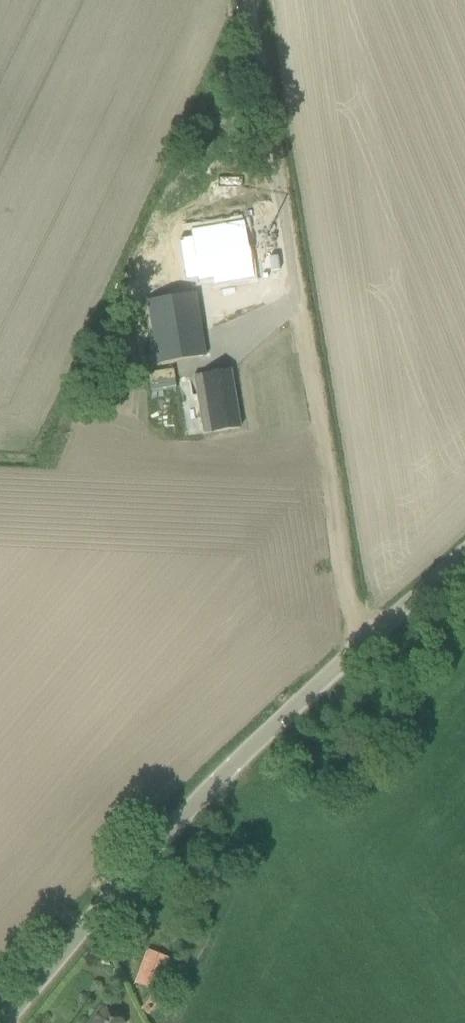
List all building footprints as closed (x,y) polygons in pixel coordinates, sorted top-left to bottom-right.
[(245,224),(194,232),(202,280),(217,277),(218,284),(252,278),(247,251),(245,251),(243,240),(248,240),(245,224)] [(193,284),(146,292),(152,327),(199,319),(193,284)] [(156,363),(204,355),(199,322),(150,330),(156,363)] [(230,371),(193,377),(203,435),(240,429),(230,371)] [(147,952),(136,982),(158,990),(169,959),(148,950),(147,953),(147,952)] [(159,1006),(164,1000),(154,992),(140,1008),(147,1014),(156,1003),(159,1006)] [(89,1022),(124,1022),(103,1008),(100,1007),(89,1022)]
